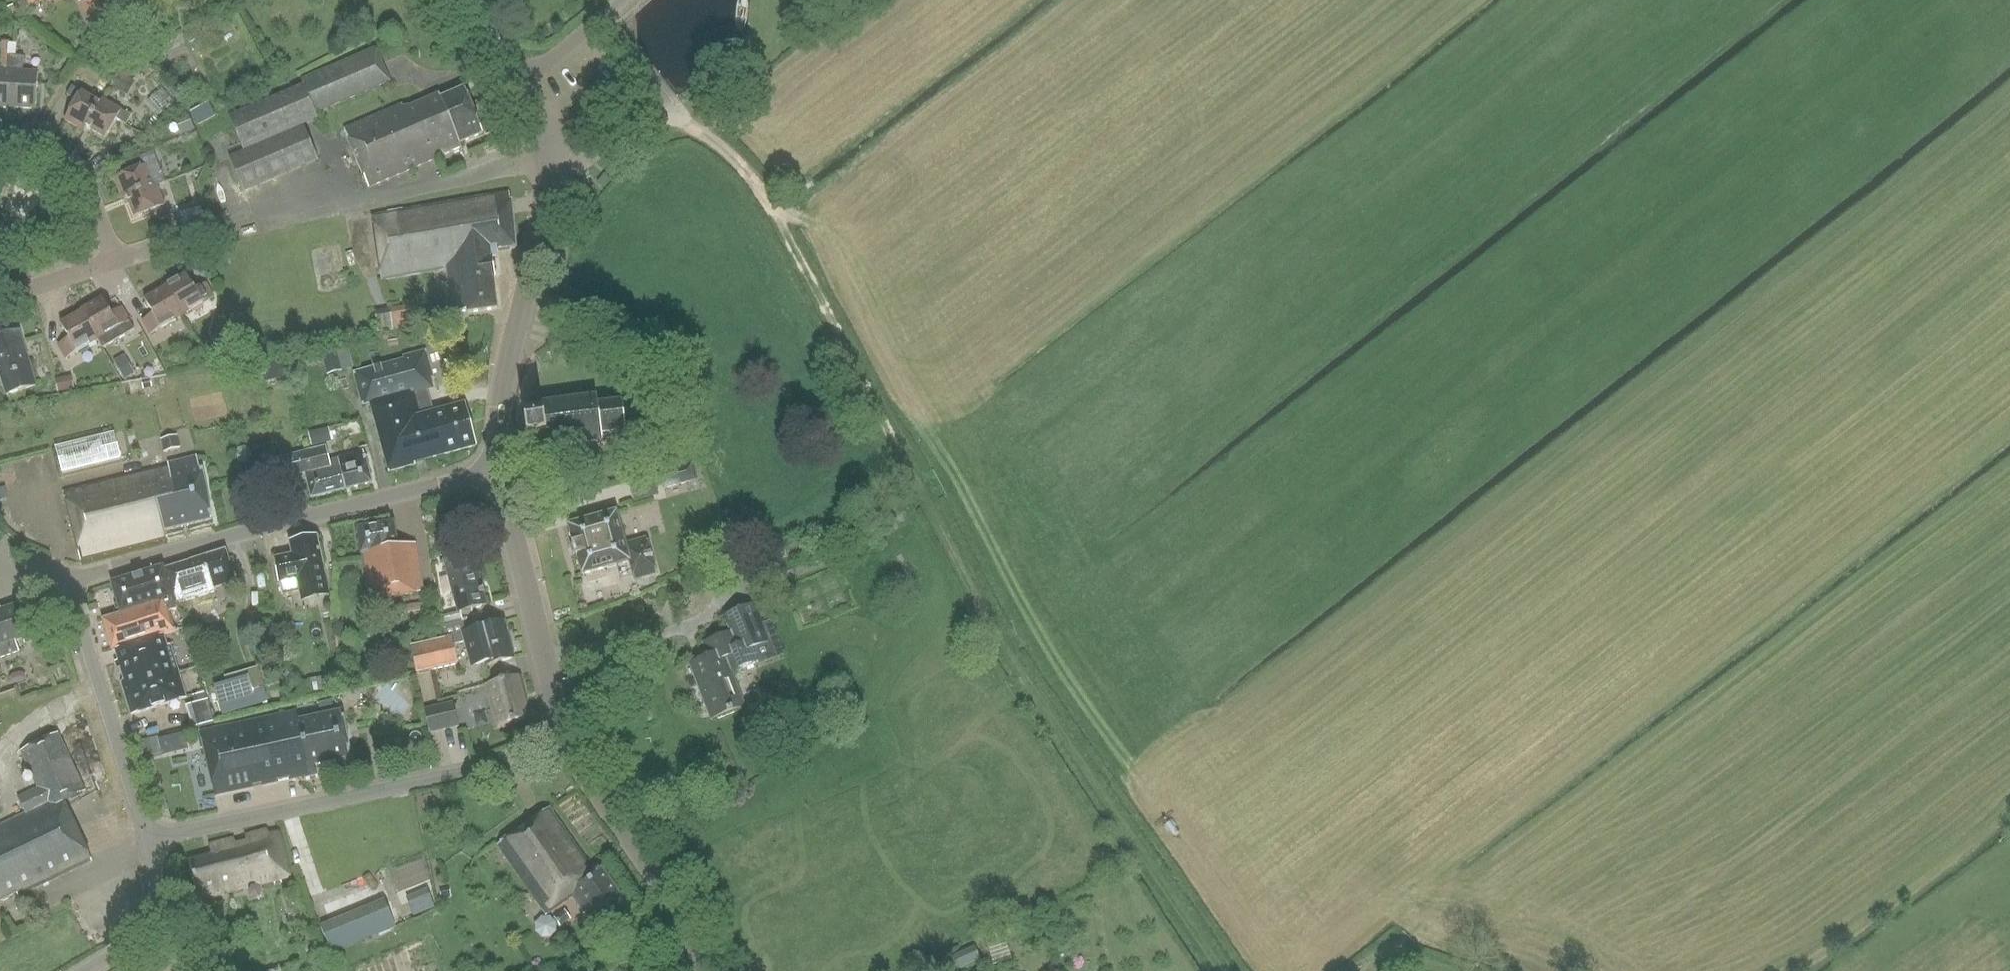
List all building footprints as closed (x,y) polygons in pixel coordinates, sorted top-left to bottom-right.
[(97,43),(125,31),(111,0),(86,0),(79,3),(97,43)] [(16,58),(16,43),(2,42),(1,72),(0,72),(0,109),(13,109),(16,58)] [(318,121),(316,117),(391,84),(375,49),(300,81),(303,87),(228,118),(243,154),(229,160),(244,195),(319,163),(304,128),(318,121)] [(24,58),(16,58),(13,109),(36,110),(38,74),(23,73),(24,58)] [(135,81),(121,74),(113,88),(127,96),(135,81)] [(112,83),(101,76),(95,87),(106,94),(112,83)] [(86,134),(88,129),(103,106),(100,105),(72,88),(67,97),(77,103),(66,121),(86,134)] [(402,106),(344,131),(369,188),(461,149),(460,144),(483,135),(464,90),(441,100),(439,95),(411,107),(403,107),(402,106)] [(103,106),(88,129),(106,140),(118,121),(126,126),(131,117),(122,112),(103,100),(100,105),(103,106)] [(209,103),(191,112),(197,125),(215,116),(209,103)] [(180,133),(194,128),(188,112),(174,117),(180,133)] [(123,202),(128,200),(153,191),(152,188),(141,159),(132,162),(135,172),(115,180),(123,202)] [(152,188),(153,191),(128,200),(135,220),(156,212),(160,221),(169,218),(157,187),(152,188)] [(507,195),(371,216),(382,281),(447,271),(454,315),(468,313),(469,315),(499,310),(491,260),(498,259),(497,253),(516,250),(507,195)] [(165,289),(182,317),(214,298),(205,284),(195,290),(186,275),(165,288),(165,289)] [(151,336),(182,317),(165,289),(145,302),(153,316),(143,322),(151,336)] [(130,322),(121,308),(111,314),(101,299),(80,313),(81,314),(97,341),(98,341),(99,342),(103,349),(113,343),(108,335),(130,322)] [(418,306),(374,312),(375,318),(377,332),(421,326),(419,312),(418,306)] [(98,341),(97,341),(81,314),(60,326),(69,341),(58,347),(67,361),(99,342),(98,341)] [(0,338),(0,375),(7,397),(36,388),(19,332),(0,338)] [(218,349),(219,366),(233,365),(231,348),(218,349)] [(336,350),(321,354),(324,365),(327,376),(342,372),(336,350)] [(414,465),(430,460),(423,434),(437,430),(434,416),(424,381),(432,379),(425,353),(404,359),(405,362),(355,375),(363,407),(371,405),(389,473),(415,466),(414,465)] [(125,356),(116,362),(126,379),(135,374),(125,356)] [(285,361),(263,364),(266,382),(288,379),(285,361)] [(74,391),(71,376),(56,380),(59,395),(74,391)] [(542,404),(543,418),(524,420),(525,431),(527,441),(546,439),(547,451),(603,445),(602,437),(625,435),(622,406),(599,408),(598,398),(542,404)] [(423,434),(430,460),(476,448),(465,407),(434,416),(437,430),(423,434)] [(329,430),(310,436),(313,447),(332,442),(329,430)] [(178,436),(162,440),(166,453),(181,449),(178,436)] [(325,450),(307,454),(312,473),(329,468),(331,475),(341,473),(345,491),(371,485),(363,454),(328,463),(325,450)] [(307,454),(277,461),(282,481),(306,475),(312,499),(345,491),(341,473),(331,475),(329,468),(312,473),(307,454)] [(169,468),(64,494),(80,561),(166,540),(164,533),(212,521),(197,458),(168,465),(169,468)] [(693,461),(659,471),(665,490),(698,480),(693,461)] [(625,547),(616,513),(569,527),(583,576),(629,563),(634,581),(657,575),(648,540),(625,547)] [(394,524),(358,530),(362,556),(371,602),(423,593),(415,545),(398,548),(394,524)] [(293,557),(276,560),(284,595),(320,587),(318,576),(325,575),(317,539),(290,544),(293,557)] [(234,582),(225,553),(166,571),(176,605),(201,597),(200,593),(234,582)] [(459,614),(440,618),(443,627),(463,622),(461,613),(487,606),(472,553),(444,561),(459,614)] [(113,652),(117,651),(160,637),(177,632),(171,611),(176,610),(163,569),(112,585),(122,616),(103,622),(113,652)] [(19,653),(15,642),(37,635),(26,604),(1,612),(0,608),(0,659),(19,653)] [(704,645),(709,658),(689,666),(711,722),(744,709),(731,674),(760,663),(755,650),(769,644),(753,606),(724,617),(730,634),(704,645)] [(465,644),(471,668),(480,667),(487,665),(487,668),(513,661),(503,624),(465,634),(463,624),(443,629),(446,641),(411,648),(417,676),(458,667),(454,646),(465,644)] [(160,637),(117,651),(121,663),(118,664),(119,669),(123,670),(127,682),(124,684),(125,689),(176,673),(168,648),(164,650),(160,637)] [(184,698),(176,673),(125,689),(133,714),(184,698)] [(308,684),(306,685),(308,696),(338,690),(335,676),(307,681),(308,684)] [(249,677),(215,686),(223,714),(257,705),(249,677)] [(526,700),(520,677),(486,687),(497,728),(530,719),(525,701),(526,700)] [(309,699),(308,696),(306,685),(296,687),(299,701),(309,699)] [(196,705),(188,708),(193,728),(216,721),(209,699),(207,700),(205,694),(193,697),(196,705)] [(453,704),(425,711),(426,719),(430,735),(459,729),(455,712),(453,704)] [(353,768),(351,759),(341,713),(299,722),(297,714),(201,735),(215,797),(310,777),(308,768),(338,762),(340,770),(353,768)] [(17,895),(19,898),(92,863),(63,804),(85,793),(57,735),(21,753),(39,790),(18,800),(25,815),(0,827),(0,903),(17,895)] [(158,738),(137,743),(141,758),(161,753),(158,738)] [(591,868),(550,810),(497,847),(547,917),(574,898),(585,914),(598,932),(630,910),(597,863),(591,868)] [(249,885),(255,884),(258,887),(292,878),(280,834),(269,837),(268,833),(211,848),(213,857),(189,863),(199,901),(248,889),(249,885)] [(450,886),(441,888),(443,899),(452,897),(450,886)] [(381,908),(322,930),(330,953),(367,939),(378,935),(390,930),(381,908)] [(565,910),(554,918),(561,927),(572,919),(565,910)] [(1014,928),(987,936),(994,966),(1012,959),(1006,939),(1016,934),(1014,928)] [(959,970),(981,961),(976,948),(953,958),(959,970)]
